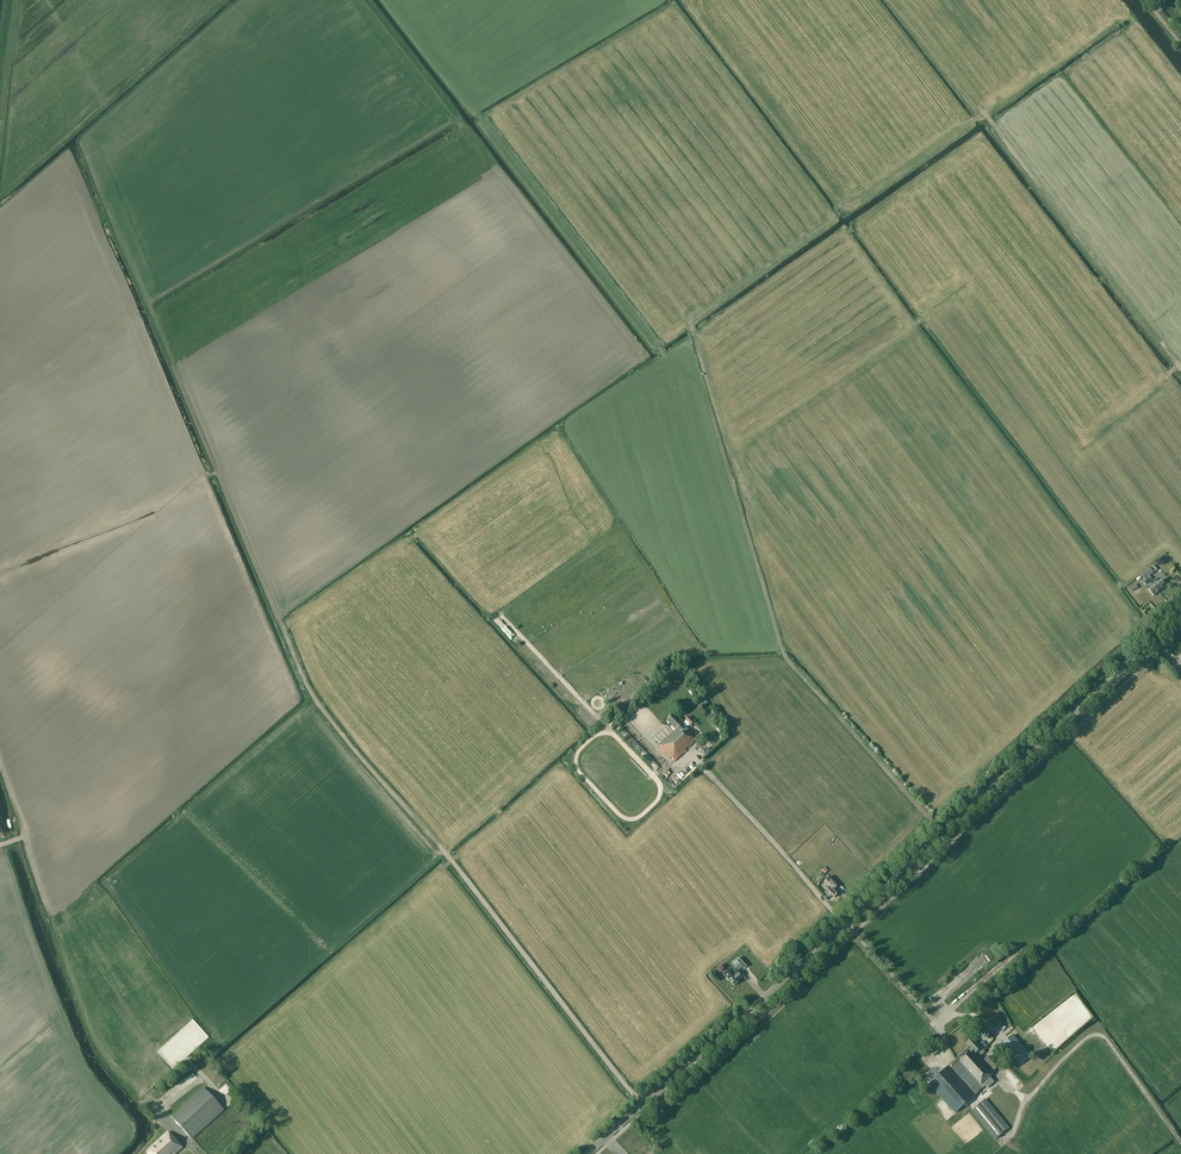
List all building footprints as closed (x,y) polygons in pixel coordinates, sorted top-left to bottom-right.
[(1145,580),(1158,570),(1153,564),(1149,567),(1141,574),(1145,580)] [(1155,579),(1150,583),(1152,586),(1158,592),(1163,588),(1161,586),(1164,583),(1161,580),(1158,583),(1157,582),(1157,581),(1155,579)] [(1152,586),(1150,587),(1148,589),(1154,596),(1158,592),(1152,586)] [(685,725),(687,723),(691,727),(695,724),(689,717),(685,720),(683,721),(675,712),(666,720),(675,730),(658,746),(660,748),(658,751),(656,749),(651,753),(662,764),(666,760),(661,754),(662,752),(668,759),(670,757),(674,761),(698,739),(685,725)] [(704,746),(698,752),(701,755),(707,749),(704,746)] [(653,770),(655,772),(660,767),(654,762),(651,765),(655,768),(653,770)] [(663,773),(671,781),(676,776),(668,768),(663,773)] [(835,883),(838,881),(835,879),(833,881),(829,877),(825,881),(827,884),(824,887),(827,890),(824,892),(829,898),(832,896),(834,898),(838,893),(834,889),(838,886),(835,883)] [(982,953),(967,967),(974,974),(988,959),(982,953)] [(744,969),(748,965),(740,957),(737,960),(736,959),(732,963),(736,967),(736,968),(735,969),(735,968),(730,972),(733,975),(728,979),(734,986),(739,981),(738,980),(742,976),(738,972),(743,967),(744,969)] [(1061,1041),(1074,1030),(1074,1024),(1077,1021),(1077,1013),(1075,1010),(1075,1007),(1072,1007),(1072,1002),(1061,1002),(1041,1020),(1041,1030),(1043,1032),(1043,1035),(1040,1038),(1051,1050),(1059,1044),(1059,1041),(1061,1041)] [(1013,1035),(1002,1044),(1020,1065),(1031,1056),(1013,1035)] [(997,1068),(987,1057),(983,1061),(974,1052),(976,1050),(981,1056),(985,1052),(984,1051),(988,1047),(982,1041),(978,1045),(972,1038),(966,1043),(969,1047),(949,1066),(953,1071),(961,1064),(981,1085),(990,1077),(994,1073),(992,1072),(997,1068)] [(953,1071),(949,1066),(929,1084),(931,1086),(956,1113),(975,1095),(953,1071)] [(186,1080),(189,1085),(193,1081),(196,1079),(193,1075),(186,1080)] [(225,1095),(230,1090),(225,1084),(220,1089),(225,1095)] [(192,1139),(219,1114),(224,1110),(204,1088),(171,1117),(192,1139)] [(986,1099),(983,1102),(972,1111),(995,1139),(1009,1128),(986,1099)] [(147,1152),(148,1153),(175,1153),(182,1147),(169,1132),(147,1152)]
